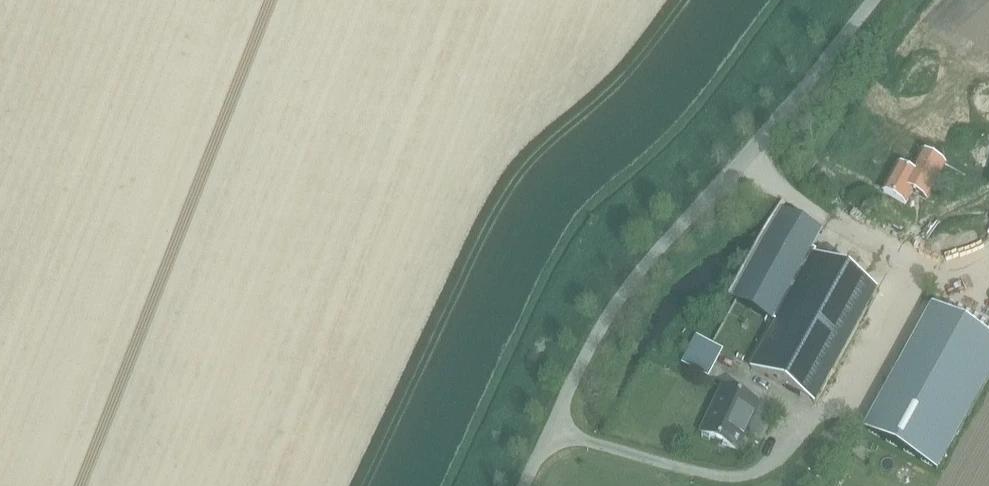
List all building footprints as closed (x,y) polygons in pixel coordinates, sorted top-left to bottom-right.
[(898,166),(884,192),(905,204),(912,192),(926,199),(945,165),(922,153),(911,173),(898,166)] [(941,179),(935,189),(940,192),(942,188),(945,190),(948,182),(941,179)] [(815,400),(875,284),(817,254),(819,249),(815,247),(824,229),(786,210),(768,243),(737,297),(777,318),(751,365),(815,400)] [(865,428),(933,466),(988,366),(988,355),(922,318),(865,428)] [(697,337),(683,363),(708,376),(722,351),(697,337)] [(771,408),(744,396),(723,386),(703,432),(737,447),(749,421),(762,427),(771,408)]
